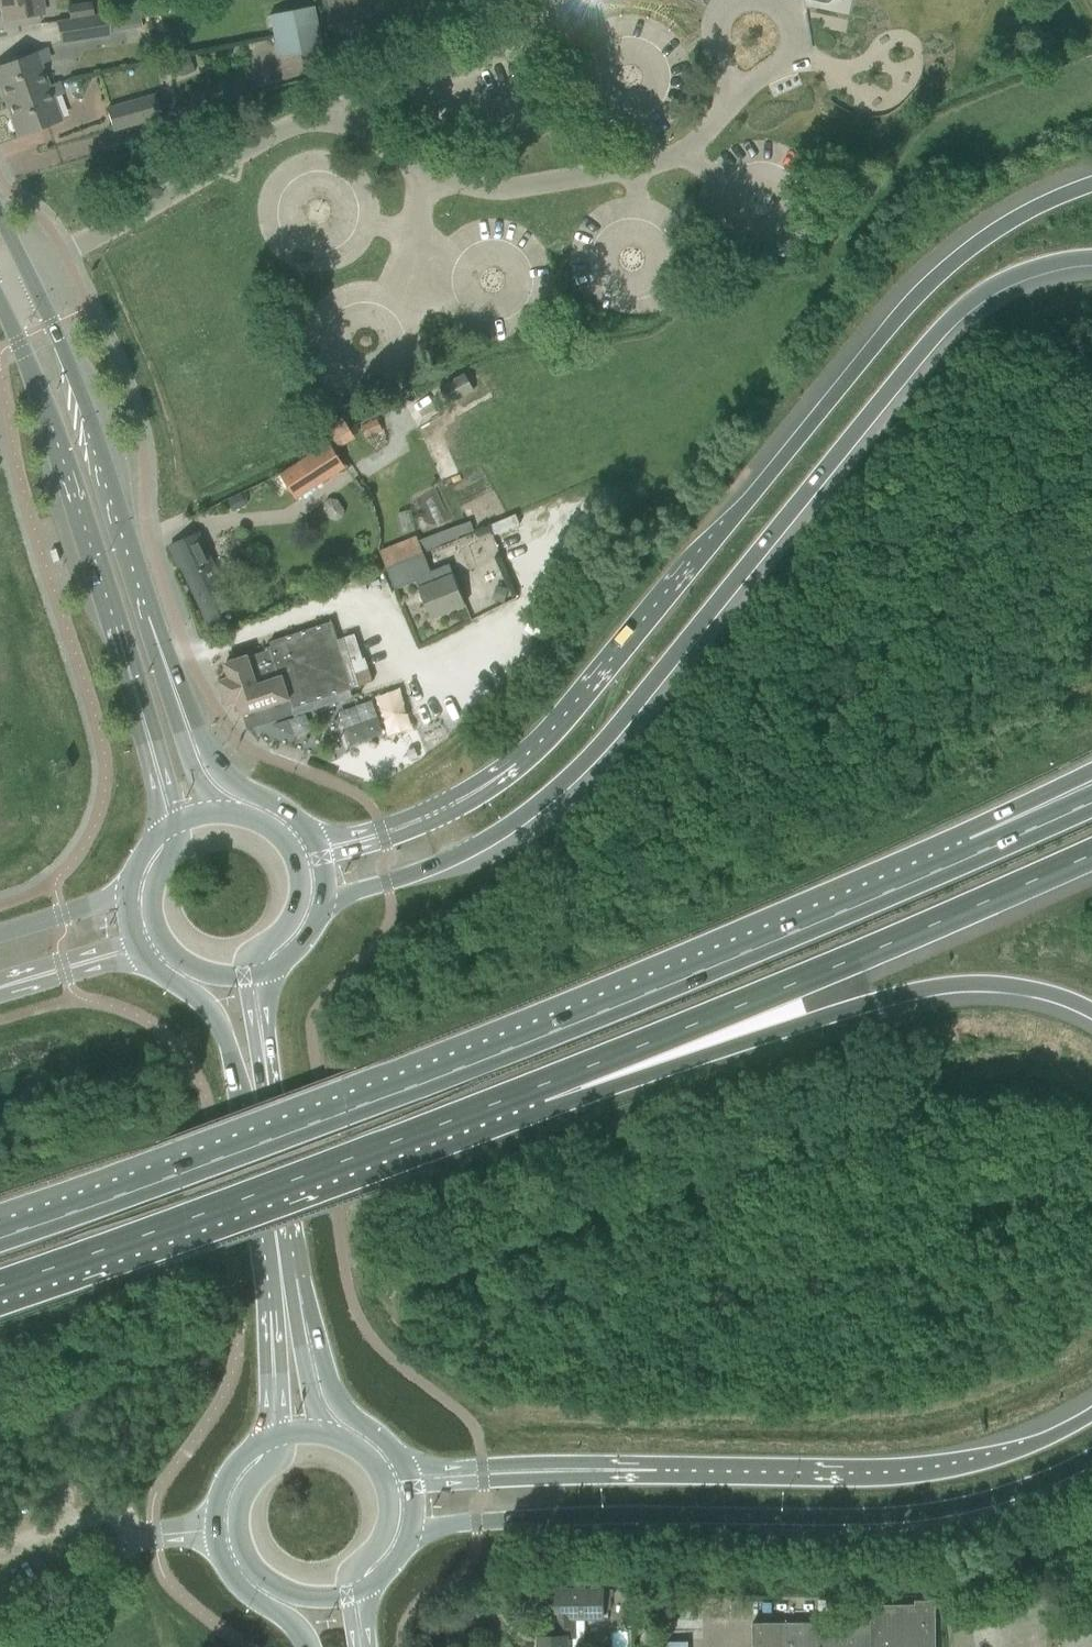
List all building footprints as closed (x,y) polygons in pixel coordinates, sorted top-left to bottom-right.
[(2,6),(4,19),(43,14),(41,0),(0,0),(0,6),(2,6)] [(93,15),(90,2),(65,6),(68,19),(93,15)] [(312,7),(270,16),(274,37),(317,28),(312,7)] [(136,11),(129,12),(132,32),(143,30),(140,10),(136,11)] [(93,15),(68,19),(55,21),(59,45),(111,37),(107,12),(93,15)] [(274,37),(279,58),(321,49),(317,28),(274,37)] [(47,87),(47,86),(42,88),(37,72),(41,71),(39,63),(48,59),(45,50),(0,66),(0,86),(6,103),(47,87)] [(47,87),(6,103),(8,108),(11,107),(14,114),(10,115),(18,135),(59,120),(59,118),(57,119),(58,119),(54,121),(49,105),(53,104),(51,97),(60,93),(57,83),(47,87)] [(107,107),(113,129),(160,116),(154,94),(107,107)] [(475,391),(464,372),(440,386),(449,405),(475,391)] [(368,437),(380,430),(376,421),(363,428),(368,437)] [(345,467),(330,443),(281,475),(297,498),(345,467)] [(233,511),(247,504),(242,495),(229,501),(233,511)] [(170,545),(209,627),(236,614),(198,532),(170,545)] [(431,571),(424,553),(386,568),(395,589),(416,581),(431,618),(465,604),(449,564),(431,571)] [(497,586),(493,599),(504,602),(508,589),(497,586)] [(266,651),(248,657),(248,655),(226,662),(230,677),(219,681),(227,704),(237,700),(242,715),(289,699),(292,708),(354,688),(332,621),(270,642),(271,646),(265,648),(266,651)] [(567,1636),(574,1636),(574,1617),(603,1617),(602,1589),(549,1589),(550,1618),(556,1618),(557,1635),(539,1635),(539,1646),(567,1646),(567,1636)] [(932,1603),(871,1605),(871,1621),(752,1622),(752,1646),(932,1646),(932,1603)] [(680,1619),(693,1619),(693,1610),(680,1610),(680,1619)] [(694,1639),(666,1639),(666,1646),(694,1646),(694,1639)]
